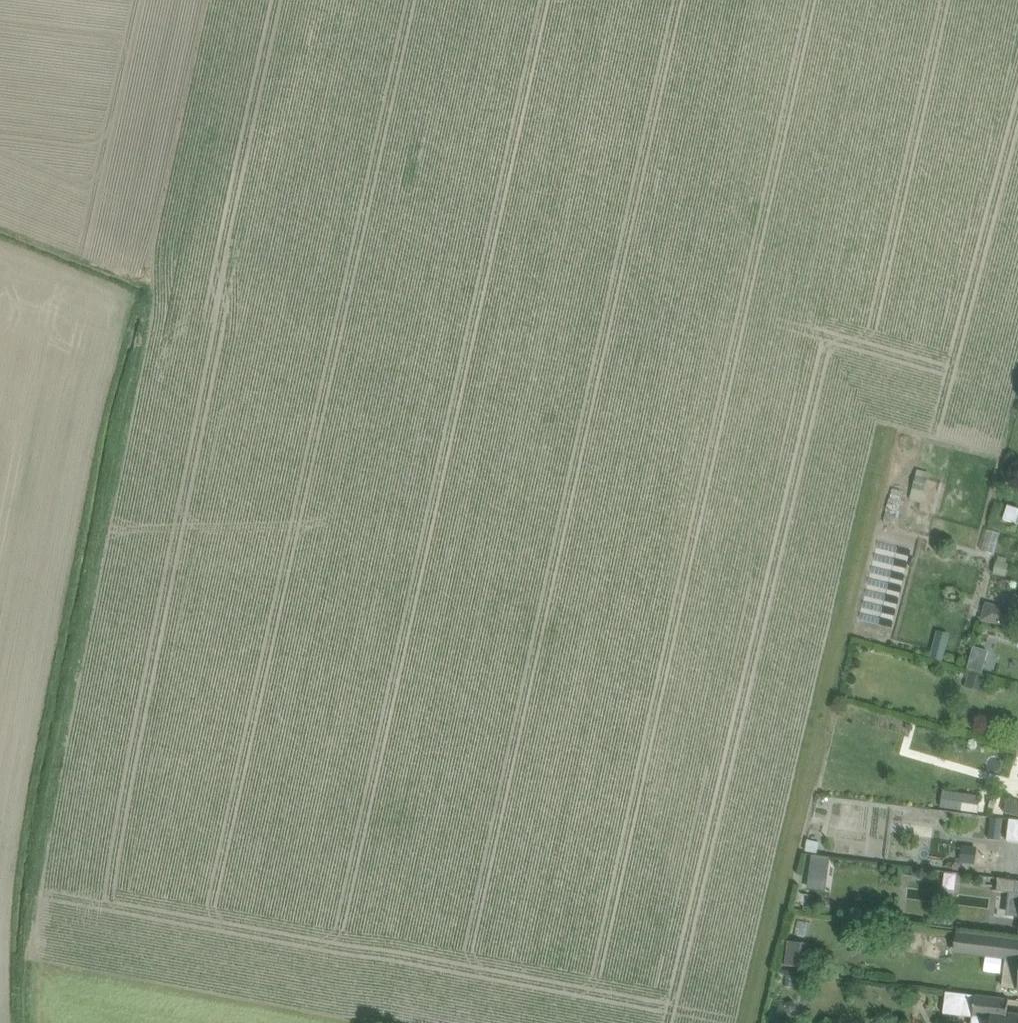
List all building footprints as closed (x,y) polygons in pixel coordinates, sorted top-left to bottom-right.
[(1017,630),(1017,610),(987,601),(982,621),(1017,630)] [(975,645),(969,667),(984,671),(990,649),(975,645)] [(1010,819),(1007,841),(1017,842),(1017,820),(1010,819)] [(808,840),(806,850),(817,853),(819,842),(808,840)] [(963,846),(960,865),(975,866),(977,848),(963,846)] [(813,854),(811,868),(829,870),(831,856),(813,854)] [(1017,914),(1017,881),(999,878),(997,890),(1016,893),(1015,897),(1011,896),(1009,913),(1017,914)] [(992,937),(960,933),(958,948),(990,952),(992,937)] [(1012,940),(1010,955),(1007,954),(1006,959),(1002,987),(1017,989),(1017,940),(1012,940)] [(788,941),(786,966),(806,968),(808,943),(788,941)] [(958,1006),(965,1000),(966,994),(946,991),(945,1004),(958,1006)] [(1007,1013),(1009,999),(976,995),(974,1008),(972,1022),(1017,1022),(1017,1015),(1007,1013)]
